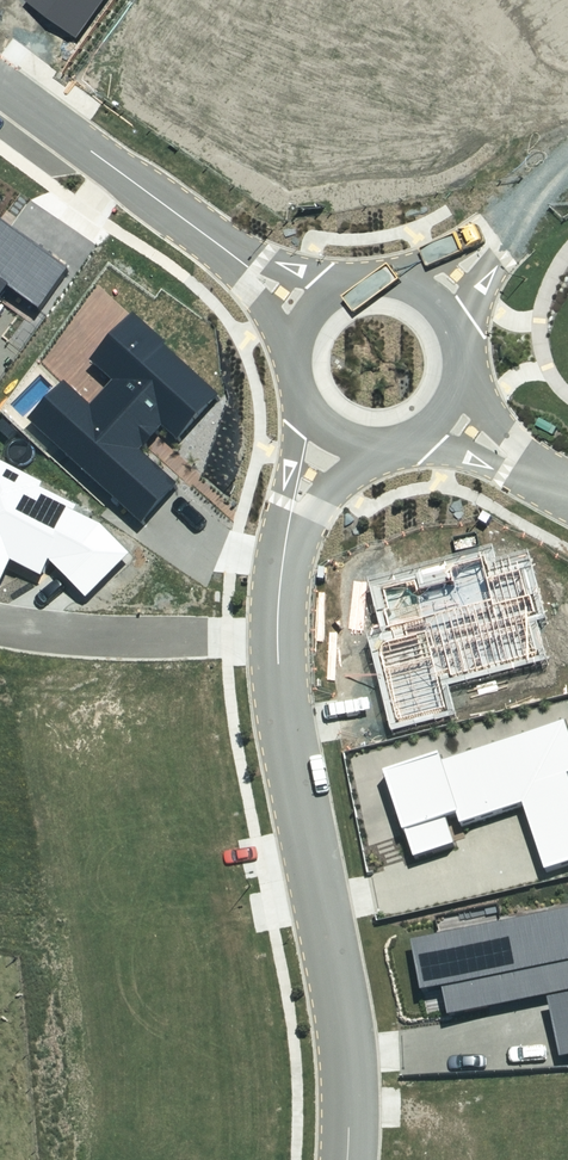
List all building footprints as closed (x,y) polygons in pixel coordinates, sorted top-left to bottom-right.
[(150,528),(184,490),(146,456),(169,431),(187,447),(228,401),(139,321),(98,365),(121,386),(98,411),(71,387),(36,426),(150,528)] [(552,875),(567,870),(567,729),(452,766),(451,762),(396,779),(422,862),(461,850),(453,826),(466,822),(468,829),(531,809),(552,875)] [(562,1063),(567,1062),(567,917),(423,946),(434,999),(453,995),(459,1020),(550,1002),(562,1063)]
